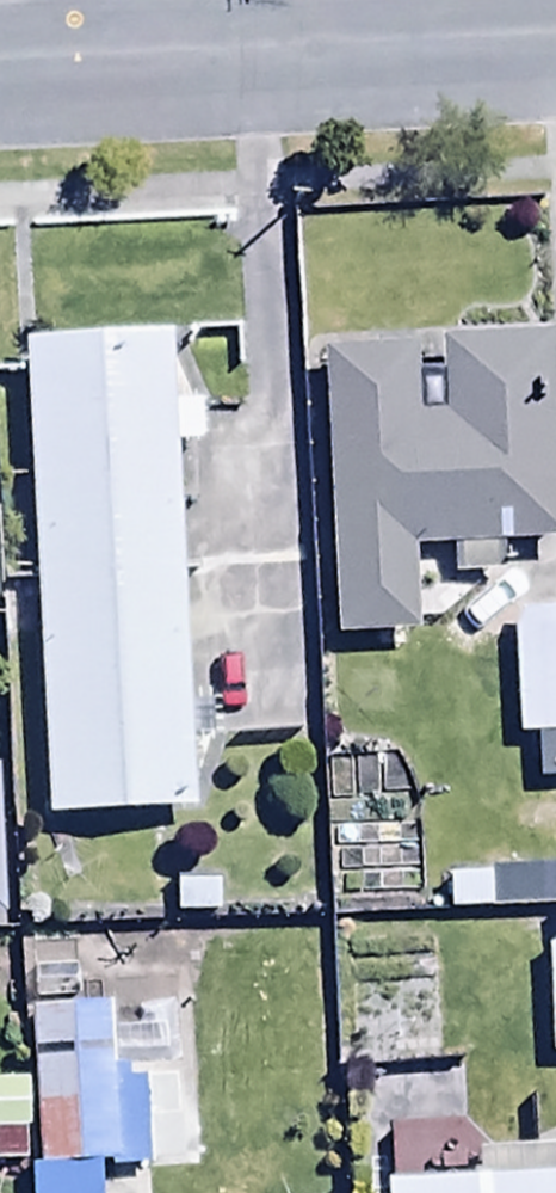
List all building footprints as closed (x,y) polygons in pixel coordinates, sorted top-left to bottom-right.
[(176,343),(22,350),(44,828),(199,821),(182,451),(202,450),(200,412),(179,413),(176,343)] [(327,354),(336,648),(417,646),(414,557),(453,555),(453,580),(496,579),(495,551),(555,549),(555,367),(555,348),(442,352),(443,381),(421,382),(420,351),(327,354)] [(513,619),(517,744),(539,743),(540,787),(555,787),(555,618),(513,619)] [(451,879),(452,911),(555,909),(555,876),(451,879)] [(547,951),(550,1066),(555,1066),(555,951),(547,951)] [(30,1015),(40,1166),(29,1167),(30,1192),(100,1192),(99,1178),(181,1173),(176,1095),(122,1099),(116,1009),(30,1015)] [(555,1153),(464,1158),(462,1128),(385,1132),(388,1192),(555,1192),(555,1168),(555,1153)]
